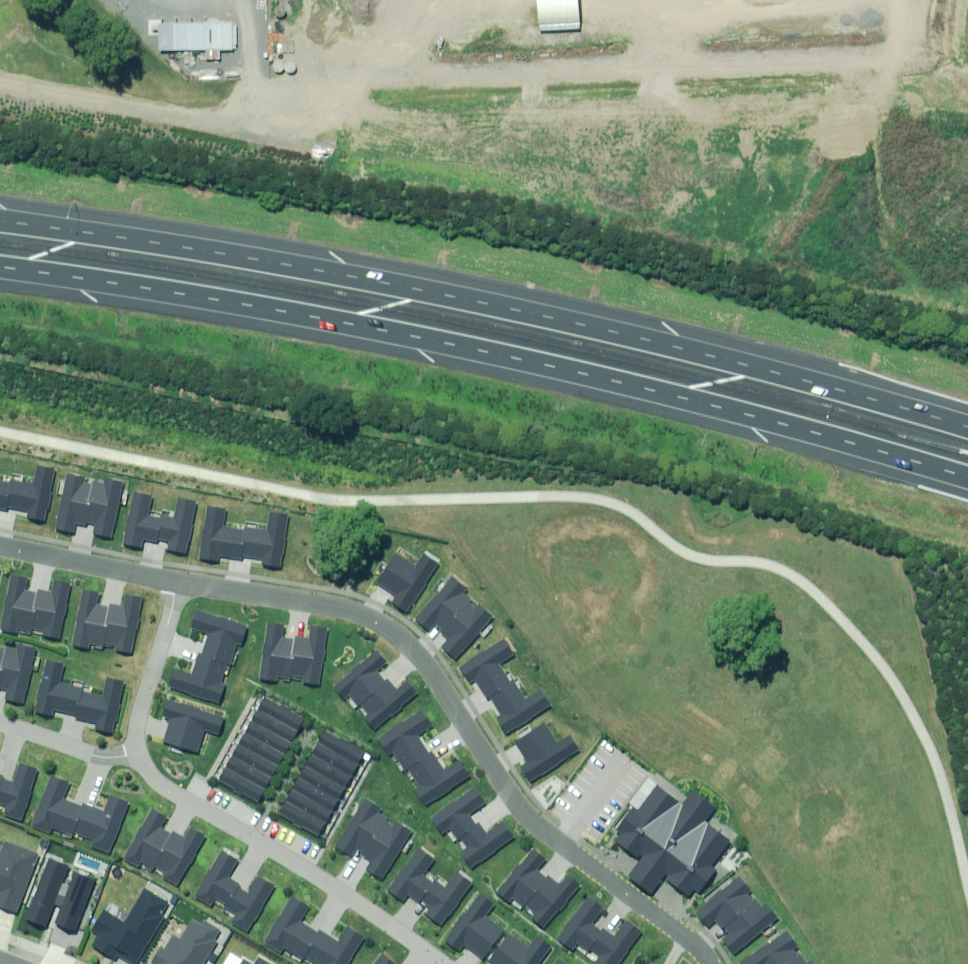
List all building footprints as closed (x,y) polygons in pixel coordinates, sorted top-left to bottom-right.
[(221,59),(221,49),(234,49),(234,46),(237,46),(238,23),(235,23),(235,21),(208,20),(207,23),(164,22),(163,50),(207,51),(207,59),(221,59)] [(58,474),(43,471),(39,488),(16,484),(16,486),(0,483),(0,514),(8,516),(9,511),(32,516),(32,521),(48,524),(58,474)] [(116,543),(127,488),(113,485),(111,494),(91,490),(93,483),(72,479),(61,535),(79,539),(83,521),(103,526),(100,539),(116,543)] [(157,500),(142,497),(131,548),(147,551),(149,544),(162,547),(163,542),(177,545),(175,557),(188,560),(199,508),(185,505),(181,523),(166,520),(165,523),(153,520),(157,500)] [(286,569),(292,518),(276,516),(274,534),(251,531),(251,534),(230,531),(232,515),(215,513),(208,565),(224,567),(225,561),(245,564),(246,559),(270,562),(269,567),(286,569)] [(413,618),(446,569),(432,561),(425,571),(404,557),(385,586),(407,600),(400,610),(413,618)] [(29,584),(14,581),(4,632),(20,635),(21,628),(35,631),(36,626),(50,629),(47,641),(60,643),(71,592),(57,589),(53,607),(38,604),(38,607),(25,604),(29,584)] [(461,660),(497,619),(482,607),(479,610),(466,598),(468,595),(454,583),(419,624),(432,635),(442,624),(461,640),(451,651),(461,660)] [(102,599),(87,596),(77,647),(93,651),(94,643),(108,646),(109,641),(123,644),(120,656),(134,659),(144,607),(130,605),(127,622),(111,619),(111,622),(98,620),(102,599)] [(247,648),(252,632),(201,616),(197,630),(206,633),(200,652),(196,651),(188,677),(179,674),(174,690),(226,706),(231,690),(212,684),(220,659),(224,660),(229,642),(247,648)] [(289,631),(273,629),(267,681),(283,683),(284,676),(297,677),(298,673),(312,675),(311,686),(324,688),(331,636),(317,634),(314,652),(299,650),(299,653),(286,652),(289,631)] [(513,738),(556,709),(547,696),(532,706),(519,687),(516,689),(505,671),(519,662),(509,648),(465,677),(474,690),(479,687),(490,704),(494,702),(507,722),(504,724),(513,738)] [(36,655),(22,652),(21,660),(0,656),(0,693),(12,696),(9,708),(24,711),(36,655)] [(391,667),(381,656),(341,689),(351,702),(357,697),(366,707),(370,704),(379,715),(369,723),(378,733),(418,700),(409,689),(395,701),(386,689),(383,691),(375,681),(391,667)] [(68,669),(52,666),(40,718),(54,721),(56,712),(76,716),(75,720),(102,726),(100,735),(116,738),(128,685),(112,682),(107,701),(81,696),(82,692),(64,688),(68,669)] [(221,736),(226,718),(171,703),(166,721),(172,722),(166,746),(200,756),(206,732),(221,736)] [(259,805),(304,726),(265,704),(220,783),(259,805)] [(429,808),(472,780),(463,767),(448,777),(435,758),(432,759),(421,742),(434,733),(425,718),(381,748),(390,761),(395,758),(406,775),(410,772),(423,792),(420,795),(429,808)] [(537,785),(586,753),(577,739),(567,746),(553,725),(524,744),(538,765),(528,772),(537,785)] [(363,759),(324,737),(278,818),(317,840),(363,759)] [(10,806),(7,817),(23,822),(40,772),(22,766),(15,787),(3,783),(5,777),(0,776),(0,803),(10,806)] [(107,852),(127,805),(112,799),(105,815),(84,807),(83,809),(63,801),(70,786),(54,779),(33,828),(48,834),(50,829),(69,837),(71,833),(94,842),(92,846),(107,852)] [(673,804),(647,785),(611,834),(638,855),(618,881),(640,897),(660,870),(691,893),(727,844),(697,822),(705,812),(681,794),(673,804)] [(485,807),(476,795),(434,825),(443,839),(449,834),(457,845),(461,843),(470,854),(460,861),(468,872),(510,842),(502,830),(487,841),(478,828),(476,830),(468,820),(485,807)] [(173,806),(160,798),(131,847),(146,855),(149,850),(173,864),(171,868),(185,876),(214,827),(199,818),(194,828),(182,822),(180,826),(166,818),(173,806)] [(383,882),(410,836),(393,826),(391,830),(376,821),(378,817),(362,808),(335,855),(350,863),(357,850),(379,862),(371,875),(383,882)] [(17,914),(39,856),(6,843),(0,857),(0,907),(17,914)] [(435,864),(423,855),(392,898),(405,907),(410,901),(421,909),(424,905),(435,914),(428,924),(439,931),(470,889),(458,881),(448,895),(435,886),(433,889),(423,881),(435,864)] [(239,864),(225,856),(197,905),(211,913),(218,900),(230,907),(228,910),(241,917),(235,927),(250,935),(277,889),(261,880),(250,899),(238,893),(241,888),(229,881),(239,864)] [(544,868),(532,859),(498,899),(511,909),(515,903),(526,912),(529,909),(540,918),(532,927),(542,936),(576,896),(566,887),(554,900),(542,890),(540,893),(530,885),(544,868)] [(50,860),(27,922),(46,929),(55,905),(63,908),(56,924),(76,931),(94,883),(75,876),(70,889),(63,886),(70,867),(50,860)] [(734,960),(774,924),(761,910),(758,913),(746,899),(749,897),(737,883),(697,919),(708,932),(720,921),(736,940),(725,950),(734,960)] [(130,963),(136,963),(164,917),(161,915),(168,904),(146,890),(125,924),(105,912),(93,932),(99,936),(92,947),(114,960),(117,956),(130,963)] [(497,911),(482,900),(448,946),(464,957),(467,952),(483,963),(504,935),(488,923),(497,911)] [(363,941),(350,933),(340,948),(320,936),(319,938),(301,927),(310,913),(295,904),(267,948),(280,956),(283,952),(301,963),(303,959),(311,963),(348,963),(363,941)] [(591,907),(561,949),(574,959),(578,953),(589,961),(592,957),(602,963),(621,963),(638,940),(627,932),(616,947),(604,938),(602,940),(592,933),(604,916),(591,907)] [(794,955),(798,953),(786,938),(752,963),(801,963),(794,955)] [(549,953),(537,944),(529,954),(509,939),(490,963),(541,963),(549,953)]
